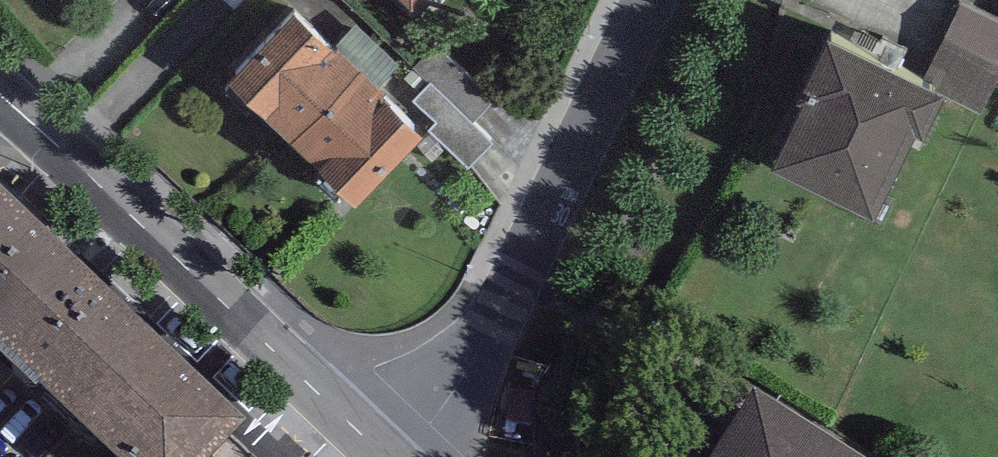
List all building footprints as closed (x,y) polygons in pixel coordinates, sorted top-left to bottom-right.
[(237,13),(249,0),(224,0),(237,13)] [(423,117),(300,0),(290,0),(228,65),(355,187),(423,117)] [(967,0),(959,0),(926,64),(944,73),(937,87),(978,107),(997,68),(997,16),(967,0)] [(926,64),(827,16),(796,79),(803,83),(772,145),(875,195),(915,112),(923,116),(937,87),(944,73),(926,64)] [(0,194),(0,353),(109,456),(220,456),(246,430),(0,194)] [(756,399),(719,456),(846,456),(756,399)]
